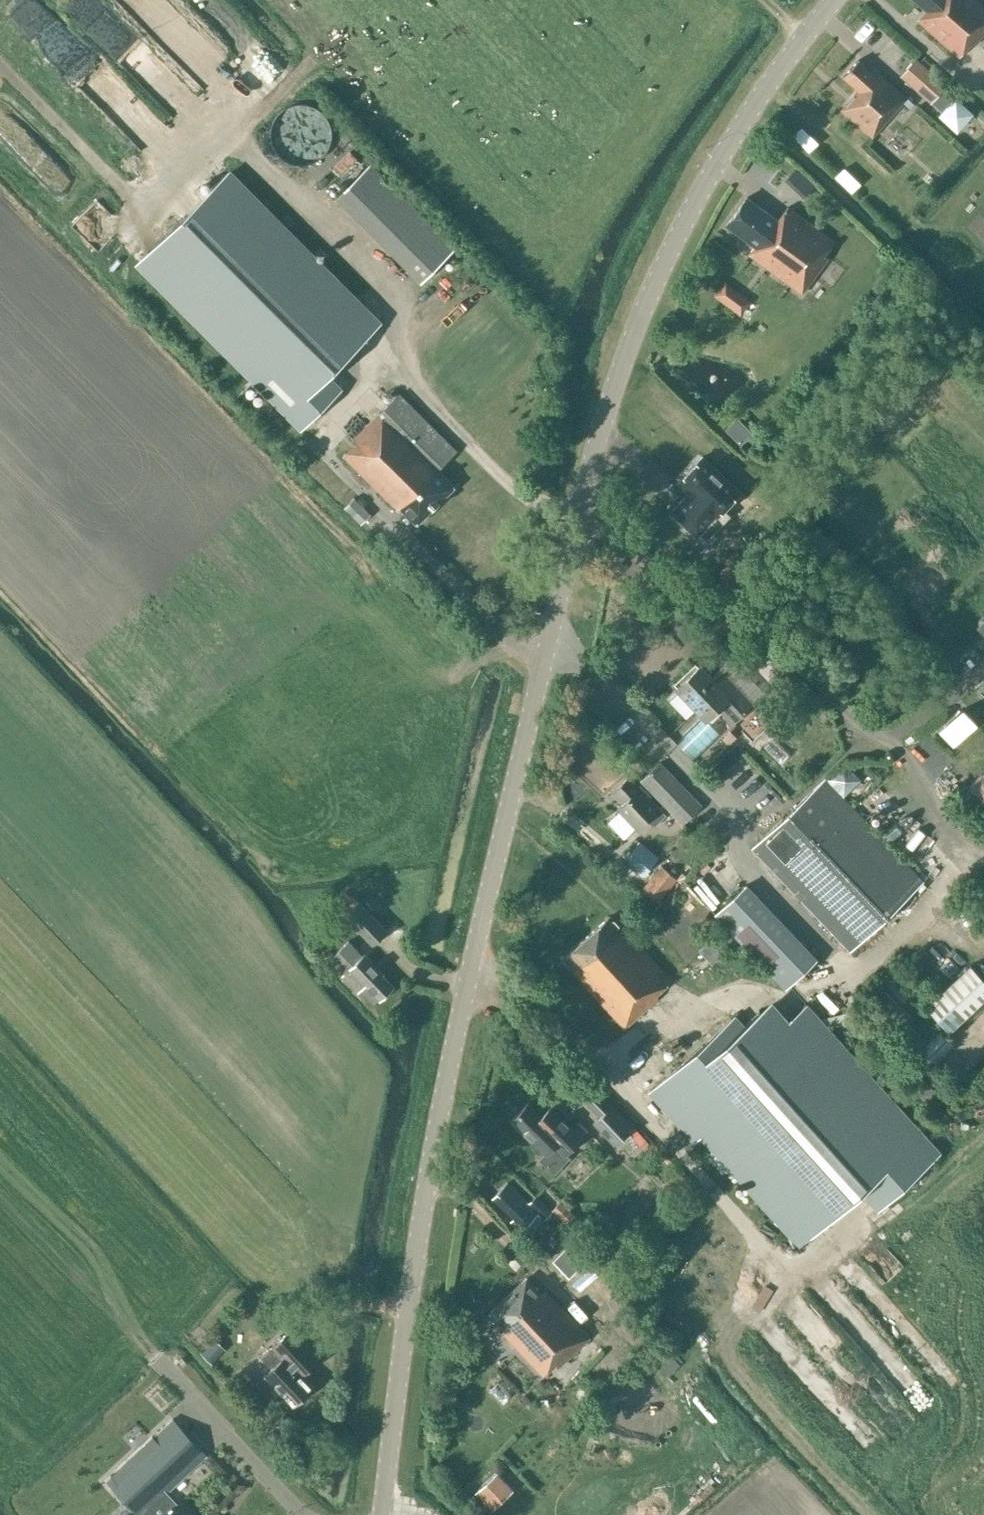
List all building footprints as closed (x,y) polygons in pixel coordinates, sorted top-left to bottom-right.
[(977,0),(916,0),(930,13),(920,23),(957,57),(969,44),(972,47),(983,34),(983,6),(977,0)] [(106,12),(87,29),(95,38),(114,20),(106,12)] [(245,90),(181,22),(158,43),(222,112),(245,90)] [(179,145),(64,26),(41,48),(156,167),(179,145)] [(841,110),(872,137),(904,102),(910,107),(913,103),(881,74),(878,77),(858,59),(843,76),(858,90),(841,110)] [(945,86),(915,59),(901,75),(931,102),(932,101),(945,112),(940,118),(962,138),(976,121),(941,90),(945,86)] [(286,104),(273,129),(297,141),(310,116),(286,104)] [(805,147),(815,137),(799,121),(789,131),(805,147)] [(313,148),(305,161),(314,167),(322,154),(313,148)] [(342,177),(360,165),(351,153),(333,165),(342,177)] [(370,163),(336,197),(421,282),(455,248),(370,163)] [(848,188),(857,178),(841,164),(832,174),(848,188)] [(325,377),(378,324),(228,173),(138,262),(303,427),(339,391),(325,377)] [(755,246),(749,254),(802,293),(828,257),(824,254),(834,241),(788,207),(778,220),(747,197),(726,225),(755,246)] [(736,313),(748,300),(725,278),(713,291),(736,313)] [(416,524),(455,486),(438,469),(456,451),(399,394),(352,440),(355,443),(343,454),(398,509),(399,507),(416,524)] [(752,432),(736,417),(725,428),(741,443),(752,432)] [(697,498),(678,518),(705,542),(730,514),(723,508),(739,490),(702,457),(679,482),(697,498)] [(345,507),(362,523),(371,514),(353,498),(345,507)] [(740,555),(727,566),(718,573),(731,589),(754,570),(740,555)] [(721,669),(712,678),(700,665),(676,688),(706,719),(718,707),(733,723),(753,703),(721,669)] [(953,747),(976,724),(962,709),(939,732),(953,747)] [(774,724),(744,753),(768,778),(798,749),(774,724)] [(658,763),(640,780),(682,824),(683,823),(700,807),(658,763)] [(975,802),(983,794),(983,774),(979,768),(960,787),(975,802)] [(623,803),(617,809),(636,829),(647,819),(653,826),(664,815),(658,809),(659,808),(628,776),(612,792),(623,803)] [(762,817),(774,807),(746,778),(735,789),(762,817)] [(752,848),(850,951),(923,881),(825,778),(752,848)] [(874,800),(880,811),(893,805),(888,794),(874,800)] [(922,823),(898,840),(909,855),(933,838),(922,823)] [(672,847),(680,859),(690,852),(681,840),(672,847)] [(658,857),(639,842),(624,860),(642,876),(658,857)] [(641,888),(654,899),(657,902),(671,887),(676,891),(683,883),(662,865),(641,888)] [(706,871),(690,886),(700,897),(717,882),(706,871)] [(786,987),(790,984),(816,959),(746,885),(716,914),(786,987)] [(343,915),(347,919),(372,944),(386,930),(358,902),(351,894),(332,912),(339,919),(343,915)] [(627,937),(622,931),(623,930),(609,916),(562,959),(624,1028),(659,997),(656,994),(671,982),(639,947),(638,948),(627,937)] [(712,937),(699,949),(712,964),(726,951),(712,937)] [(372,962),(364,953),(362,954),(349,940),(331,957),(344,972),(342,974),(358,991),(365,984),(380,1000),(393,987),(371,963),(372,962)] [(983,987),(983,975),(964,956),(921,1002),(947,1026),(983,987)] [(732,1018),(659,1084),(801,1242),(859,1190),(878,1211),(939,1156),(805,1007),(786,1023),(769,1004),(742,1028),(732,1018)] [(943,1029),(919,1054),(930,1064),(954,1039),(943,1029)] [(633,1126),(595,1087),(582,1099),(599,1116),(592,1124),(613,1146),(633,1126)] [(539,1116),(527,1103),(511,1119),(544,1151),(538,1158),(554,1174),(570,1156),(566,1153),(588,1130),(577,1119),(571,1125),(551,1105),(539,1116)] [(551,1212),(545,1206),(535,1197),(528,1203),(507,1183),(493,1198),(513,1218),(509,1221),(520,1231),(538,1213),(544,1219),(551,1212)] [(586,1260),(569,1242),(551,1260),(568,1278),(586,1260)] [(526,1278),(490,1312),(506,1329),(502,1332),(543,1375),(556,1363),(559,1366),(589,1337),(545,1292),(542,1295),(526,1278)] [(251,1327),(238,1333),(244,1345),(256,1339),(251,1327)] [(272,1369),(254,1385),(271,1403),(282,1393),(293,1405),(312,1387),(301,1375),(320,1358),(291,1327),(271,1346),(271,1347),(261,1357),(272,1369)] [(172,1417),(105,1480),(137,1514),(190,1514),(178,1502),(177,1503),(168,1492),(208,1455),(172,1417)] [(492,1510),(513,1491),(496,1473),(476,1492),(492,1510)]
